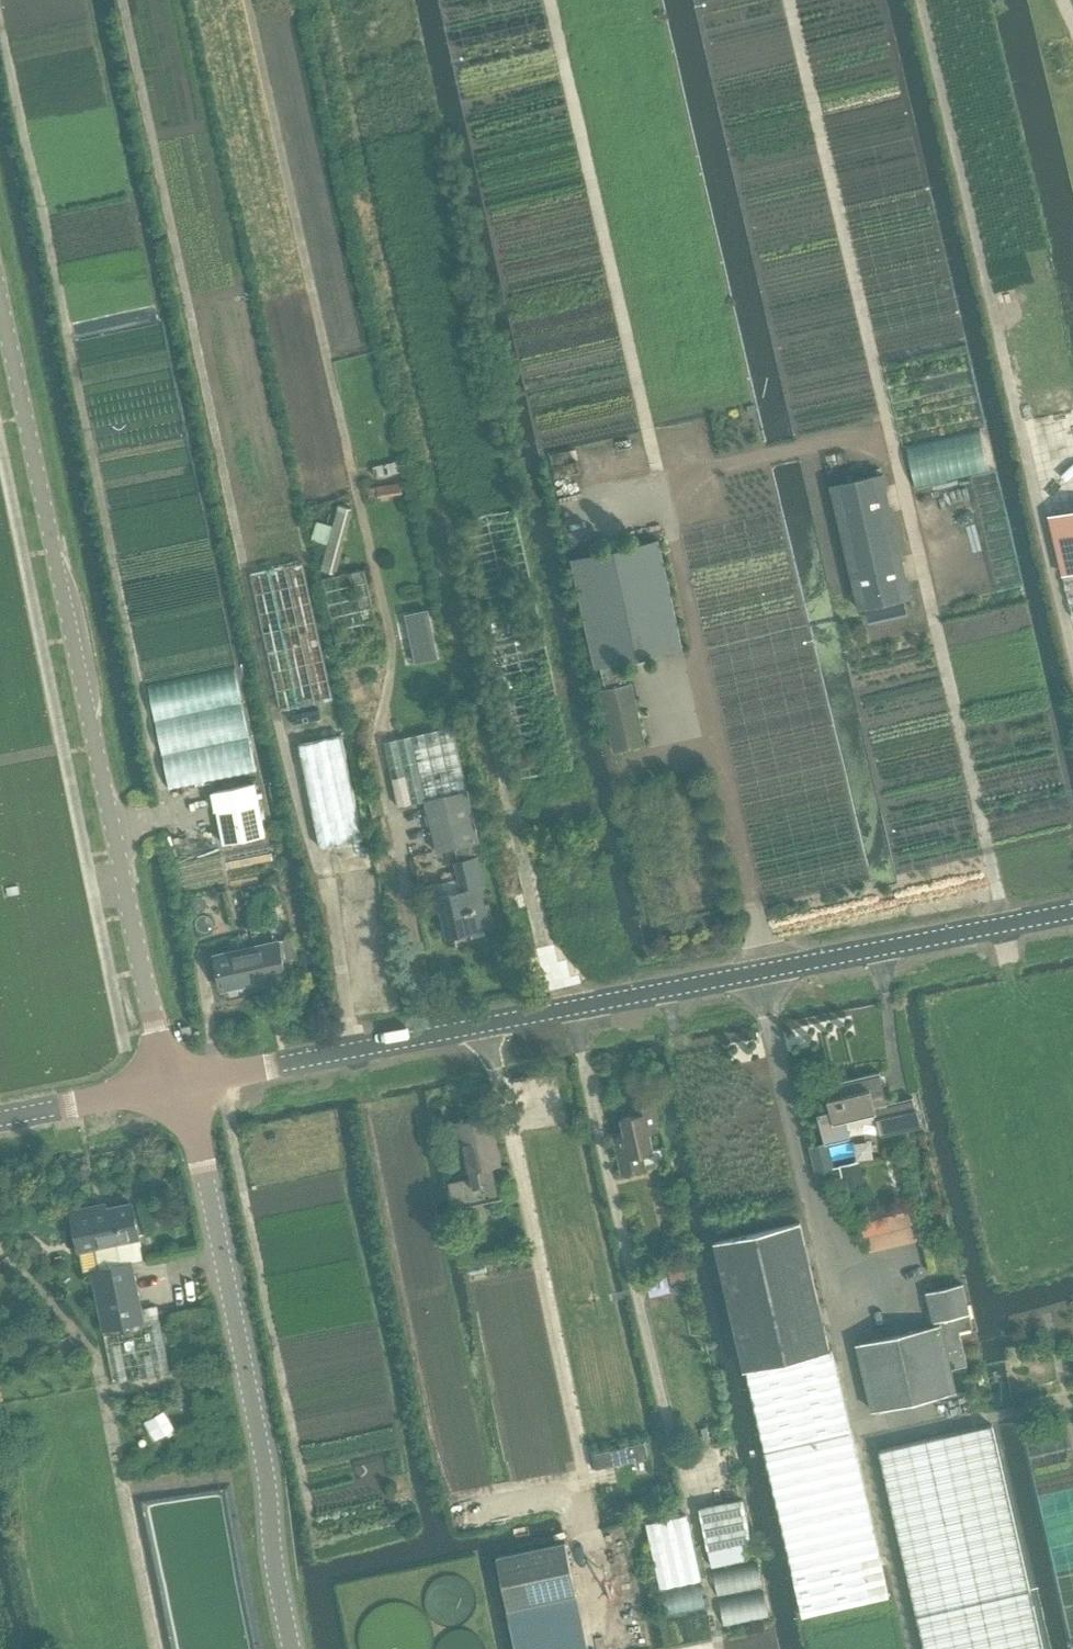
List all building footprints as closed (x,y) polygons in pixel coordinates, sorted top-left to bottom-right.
[(371,467),(373,478),(397,473),(394,461),(371,467)] [(882,473),(831,485),(859,608),(865,606),(879,603),(883,618),(905,613),(902,598),(904,597),(911,596),(882,473)] [(367,488),(370,500),(403,493),(400,482),(367,488)] [(320,571),(333,575),(352,508),(338,505),(320,571)] [(1062,574),(1072,572),(1072,510),(1049,515),(1062,574)] [(573,561),(597,668),(602,667),(607,690),(603,691),(616,751),(646,744),(632,685),(628,686),(623,663),(682,650),(658,542),(573,561)] [(1063,577),(1072,617),(1072,575),(1063,577)] [(428,609),(405,614),(415,662),(438,657),(428,609)] [(399,806),(426,800),(468,791),(454,728),(385,743),(399,806)] [(299,747),(321,849),(363,841),(351,784),(341,737),(299,747)] [(213,794),(225,845),(266,836),(255,785),(213,794)] [(468,791),(426,800),(438,853),(480,844),(468,791)] [(433,898),(436,911),(442,910),(448,939),(454,938),(454,935),(493,927),(488,905),(484,906),(481,888),(485,888),(479,858),(458,863),(464,892),(433,898)] [(281,940),(286,960),(298,957),(294,937),(281,940)] [(287,981),(280,943),(232,953),(239,987),(270,981),(271,985),(287,981)] [(819,1114),(826,1145),(850,1140),(846,1121),(876,1114),(881,1137),(920,1128),(914,1099),(887,1105),(880,1073),(839,1082),(842,1096),(829,1098),(831,1112),(819,1114)] [(622,1119),(626,1136),(615,1139),(622,1172),(646,1167),(643,1154),(654,1151),(650,1132),(661,1129),(655,1104),(632,1109),(633,1116),(622,1119)] [(449,1177),(455,1206),(499,1198),(493,1168),(501,1167),(491,1116),(456,1123),(467,1174),(449,1177)] [(832,1166),(816,1169),(818,1180),(835,1177),(832,1168),(832,1166)] [(861,1171),(836,1177),(839,1191),(863,1185),(861,1171)] [(79,1250),(94,1247),(139,1237),(140,1237),(132,1203),(97,1211),(95,1204),(70,1210),(79,1250)] [(941,1216),(929,1219),(932,1235),(945,1232),(941,1216)] [(793,1577),(802,1618),(888,1599),(832,1352),(831,1352),(800,1224),(714,1244),(745,1373),(748,1372),(794,1576),(793,1577)] [(94,1247),(99,1269),(132,1262),(144,1259),(139,1237),(94,1247)] [(91,1271),(104,1330),(145,1322),(132,1262),(99,1269),(91,1271)] [(966,1366),(958,1333),(973,1329),(963,1285),(927,1294),(935,1327),(858,1346),(873,1411),(955,1391),(950,1370),(966,1366)] [(145,1322),(104,1330),(115,1383),(172,1370),(161,1318),(145,1322)] [(991,1425),(879,1451),(925,1648),(1044,1648),(991,1425)] [(645,1441),(592,1453),(595,1468),(648,1456),(645,1441)] [(700,1509),(709,1551),(752,1542),(743,1500),(700,1509)] [(646,1525),(661,1591),(702,1582),(687,1516),(646,1525)] [(565,1545),(498,1560),(509,1609),(576,1594),(565,1545)]
